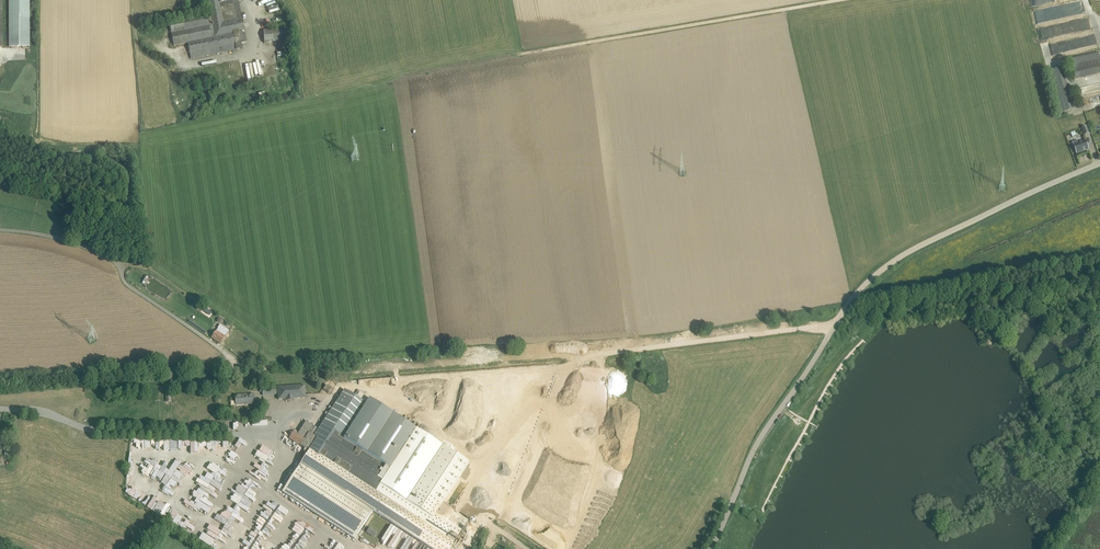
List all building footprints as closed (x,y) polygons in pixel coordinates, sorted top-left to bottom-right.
[(9,47),(30,47),(30,0),(9,0),(9,47)] [(169,23),(174,46),(188,43),(191,59),(219,53),(229,51),(242,49),(241,43),(247,42),(238,0),(232,0),(227,1),(227,0),(208,0),(211,14),(183,20),(169,23)] [(263,30),(264,43),(286,42),(285,29),(263,30)] [(155,41),(156,37),(142,32),(141,35),(155,41)] [(1076,80),(1099,74),(1099,52),(1070,59),(1076,80)] [(1048,72),(1049,75),(1060,114),(1074,110),(1062,68),(1048,72)] [(269,97),(273,96),(268,82),(264,83),(269,97)] [(1072,142),(1076,154),(1089,150),(1086,141),(1078,144),(1077,140),(1072,142)] [(188,323),(189,323),(198,329),(205,334),(207,332),(190,320),(188,323)] [(211,338),(220,344),(230,330),(229,330),(225,328),(220,325),(216,330),(211,338)] [(305,385),(277,387),(278,400),(285,400),(285,401),(294,401),(294,399),(306,398),(305,385)] [(327,385),(323,390),(329,393),(332,388),(327,385)] [(353,541),(371,514),(426,548),(449,548),(453,544),(468,521),(442,504),(468,464),(416,429),(413,434),(345,389),(319,429),(307,422),(299,434),(294,431),(290,438),(309,451),(281,494),(353,541)] [(236,399),(235,400),(236,400),(236,405),(254,404),(254,394),(235,395),(236,399)] [(239,439),(235,446),(233,445),(229,452),(238,456),(246,442),(239,439)] [(222,450),(222,441),(145,440),(145,443),(151,443),(151,446),(177,447),(181,447),(181,452),(187,452),(188,448),(218,448),(218,450),(222,450)] [(256,464),(263,468),(261,472),(265,474),(269,467),(268,466),(272,460),(262,454),(256,464)] [(161,486),(174,495),(187,477),(181,473),(182,468),(193,470),(193,468),(188,464),(187,465),(181,464),(174,474),(172,473),(169,472),(166,471),(168,462),(159,460),(159,461),(155,460),(149,468),(143,467),(142,469),(142,470),(146,473),(145,476),(152,478),(154,474),(160,476),(158,481),(162,484),(161,486)] [(216,475),(213,480),(221,484),(226,477),(227,478),(230,473),(212,462),(208,470),(216,475)] [(196,498),(193,503),(205,510),(211,500),(213,501),(220,488),(210,483),(212,479),(201,473),(192,489),(199,493),(197,498),(196,498)] [(130,482),(124,493),(156,512),(162,502),(159,499),(157,502),(144,494),(146,491),(143,489),(140,494),(133,490),(136,485),(130,482)] [(182,504),(190,508),(192,504),(184,500),(182,504)] [(257,527),(252,537),(257,540),(266,524),(271,526),(273,522),(278,524),(279,522),(278,522),(282,516),(278,514),(283,505),(275,500),(267,515),(264,513),(260,520),(256,526),(257,527)] [(163,506),(158,514),(176,524),(180,518),(175,515),(178,509),(171,505),(168,509),(163,506)] [(193,525),(196,519),(187,515),(184,521),(193,525)] [(301,534),(307,536),(309,531),(312,532),(314,526),(305,522),(303,528),(295,525),(293,530),(301,533),(301,534)] [(367,532),(374,537),(377,533),(370,528),(367,532)] [(300,547),(297,546),(298,543),(299,543),(300,541),(295,539),(298,534),(289,530),(288,532),(290,532),(288,536),(293,538),(290,544),(293,546),(292,548),(299,548),(300,547)]
